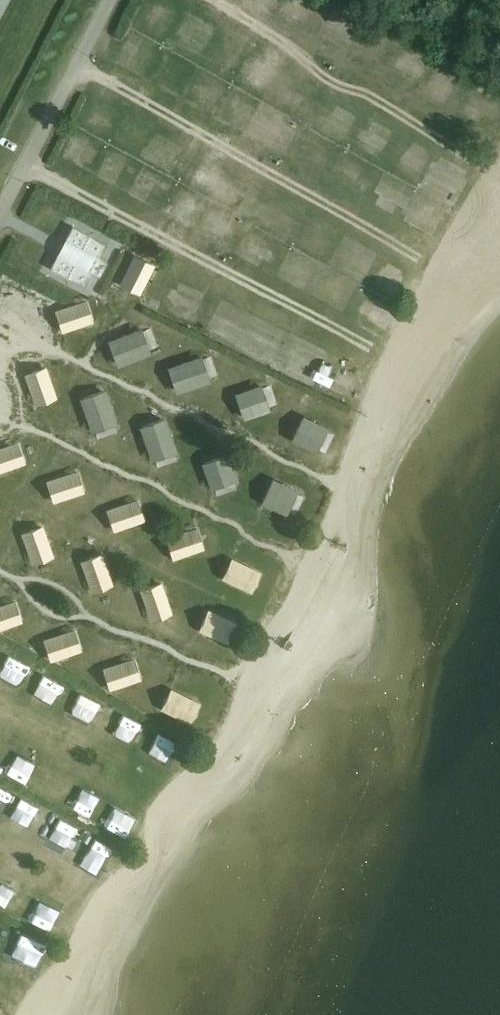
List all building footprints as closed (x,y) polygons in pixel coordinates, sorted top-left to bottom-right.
[(55,263),(92,279),(112,235),(76,218),(55,263)] [(332,404),(301,388),(294,402),(296,403),(288,418),(286,417),(279,431),(311,447),(318,433),(328,438),(336,423),(325,418),(332,404)] [(232,456),(227,466),(247,478),(252,468),(232,456)] [(294,506),(315,514),(321,496),(300,488),(294,506)] [(53,664),(45,682),(64,691),(72,673),(53,664)] [(153,746),(175,760),(187,741),(166,727),(153,746)] [(132,832),(147,804),(126,793),(111,821),(132,832)] [(31,912),(53,924),(65,904),(43,892),(31,912)] [(18,921),(13,931),(36,942),(41,932),(18,921)]
